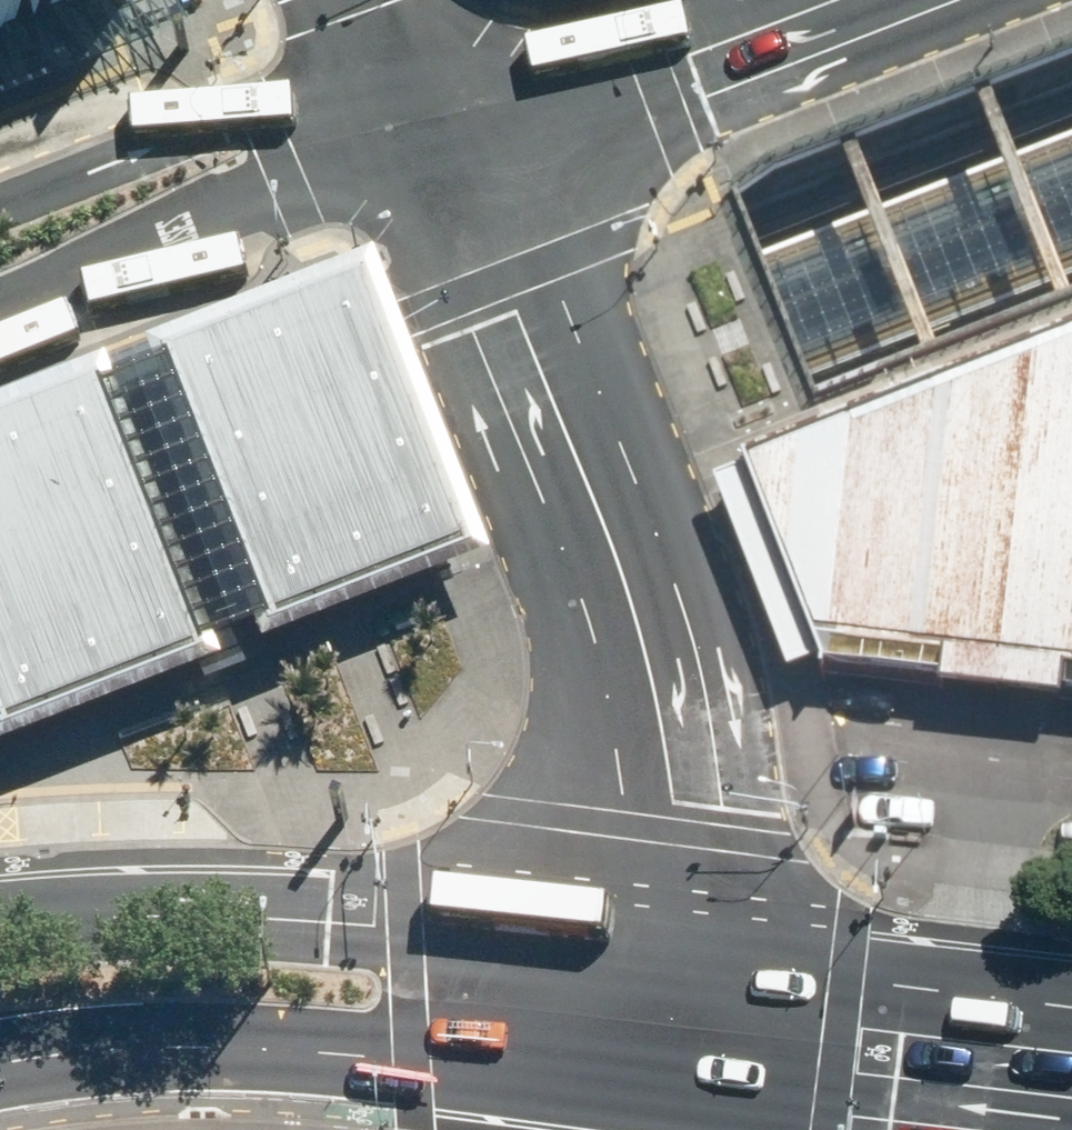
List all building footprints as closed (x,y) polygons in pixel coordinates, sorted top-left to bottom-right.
[(86,0),(0,0),(0,33),(86,0)] [(479,542),(369,284),(0,428),(0,732),(479,542)] [(756,465),(828,665),(1071,701),(1071,353),(756,465)]
